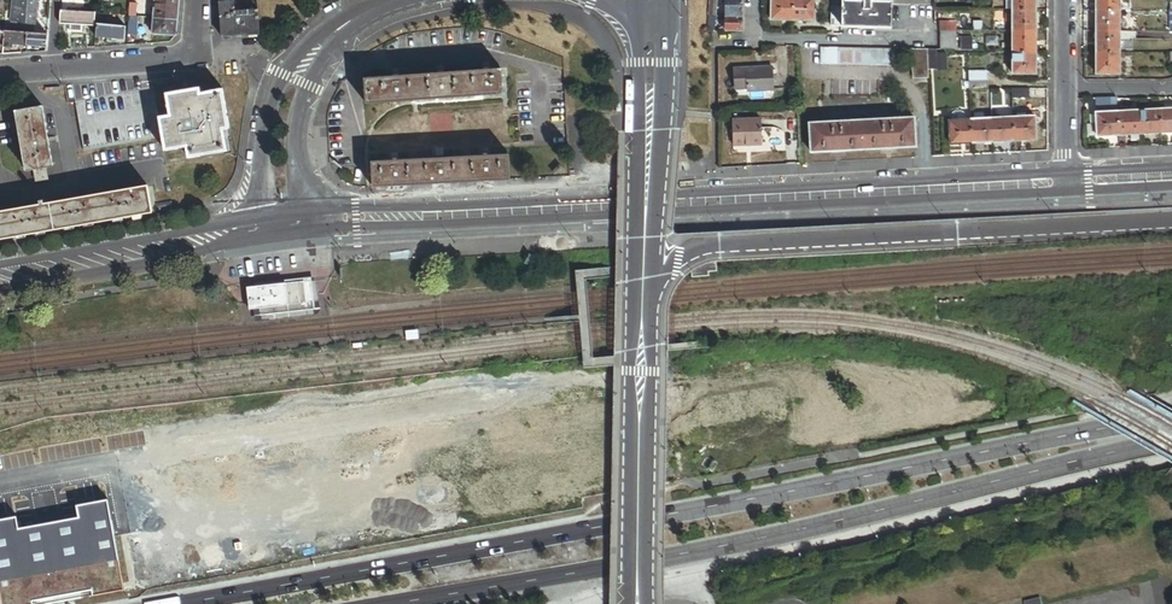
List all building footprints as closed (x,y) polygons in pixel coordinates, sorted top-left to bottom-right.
[(10,31),(34,32),(37,0),(13,0),(10,31)] [(179,0),(155,0),(154,18),(177,20),(179,0)] [(709,16),(715,16),(716,16),(718,0),(710,0),(709,16)] [(727,16),(744,17),(744,0),(728,0),(727,16)] [(793,19),(794,0),(772,0),(772,20),(783,20),(783,19),(793,19)] [(793,19),(803,19),(803,21),(815,21),(816,0),(794,0),(793,19)] [(850,0),(842,0),(842,7),(842,27),(891,28),(892,4),(892,2),(871,1),(861,0),(850,0)] [(1012,11),(1034,11),(1034,0),(1036,0),(1012,0),(1012,11)] [(1098,11),(1120,10),(1120,0),(1096,0),(1098,0),(1098,11)] [(235,1),(220,2),(222,38),(260,35),(259,10),(236,12),(235,1)] [(137,5),(129,4),(128,16),(136,17),(137,5)] [(842,27),(842,7),(833,7),(832,26),(842,27)] [(1120,10),(1098,11),(1098,20),(1096,20),(1096,31),(1120,31),(1120,10)] [(94,25),(95,12),(61,11),(60,23),(70,24),(82,25),(94,25)] [(1034,11),(1012,11),(1012,15),(1012,23),(1012,32),(1036,31),(1036,21),(1034,21),(1034,11)] [(136,17),(128,16),(127,46),(134,45),(136,17)] [(744,31),(744,17),(727,16),(726,31),(744,31)] [(176,35),(177,20),(154,18),(152,33),(176,35)] [(939,32),(955,32),(955,22),(940,22),(939,32)] [(101,25),(97,24),(95,38),(124,40),(125,27),(108,25),(101,25)] [(26,46),(27,32),(4,31),(3,45),(3,47),(13,48),(13,45),(26,46)] [(1036,31),(1012,32),(1012,39),(1012,49),(1012,53),(1034,52),(1034,44),(1036,43),(1036,31)] [(1120,31),(1096,31),(1096,43),(1098,43),(1098,52),(1120,52),(1120,40),(1120,31)] [(1136,31),(1120,31),(1120,40),(1136,40),(1136,31)] [(46,47),(47,34),(27,32),(26,46),(46,47)] [(939,33),(939,50),(955,50),(955,33),(939,33)] [(966,48),(966,36),(956,36),(956,48),(966,48)] [(1012,39),(1003,39),(1003,49),(1012,49),(1012,39)] [(895,66),(895,49),(821,48),(821,65),(895,66)] [(927,50),(911,49),(913,89),(929,88),(928,69),(927,50)] [(939,51),(927,50),(928,69),(939,68),(939,54),(939,51)] [(1034,52),(1012,53),(1012,74),(1036,74),(1036,63),(1035,63),(1034,52)] [(1120,52),(1098,52),(1098,62),(1096,62),(1096,71),(1120,71),(1120,52)] [(939,68),(928,69),(929,70),(946,69),(946,54),(939,54),(939,68)] [(773,67),(746,68),(747,90),(748,91),(774,90),(773,67)] [(738,90),(747,90),(746,68),(736,69),(738,90)] [(365,79),(367,104),(504,94),(502,69),(365,79)] [(969,72),(969,82),(987,82),(987,72),(969,72)] [(987,82),(969,82),(969,91),(987,91),(987,82)] [(91,150),(162,138),(158,118),(153,87),(74,101),(83,151),(91,150)] [(164,152),(186,148),(187,158),(227,151),(223,129),(229,128),(222,88),(200,92),(200,89),(167,94),(170,116),(158,118),(162,138),(164,152)] [(1012,91),(1012,99),(1030,99),(1029,90),(1012,91)] [(1117,98),(1096,98),(1096,109),(1117,109),(1117,98)] [(47,138),(41,107),(16,111),(26,170),(34,168),(36,181),(47,179),(45,167),(52,165),(48,143),(47,138)] [(1161,132),(1171,131),(1171,133),(1171,109),(1164,109),(1160,110),(1161,132)] [(1151,133),(1161,132),(1160,110),(1139,111),(1140,134),(1151,134),(1151,133)] [(1129,135),(1140,134),(1139,111),(1118,112),(1119,134),(1129,133),(1129,135)] [(1109,134),(1119,134),(1118,112),(1096,113),(1097,137),(1109,136),(1109,134)] [(1017,118),(1013,118),(1014,140),(1024,139),(1024,141),(1036,141),(1035,117),(1026,118),(1017,118)] [(992,119),(993,143),(1004,142),(1004,140),(1014,140),(1013,118),(992,119)] [(915,119),(811,123),(812,152),(916,146),(915,119)] [(970,120),(972,142),(981,142),(981,143),(993,143),(992,119),(984,120),(973,120),(970,120)] [(962,142),(972,142),(970,120),(966,120),(957,121),(948,121),(950,145),(962,144),(962,142)] [(764,121),(735,122),(735,154),(764,153),(764,121)] [(372,163),(373,187),(510,180),(508,155),(372,163)] [(152,212),(147,186),(42,204),(42,201),(39,202),(39,205),(0,212),(0,239),(152,212)] [(715,271),(715,262),(691,264),(692,277),(709,276),(708,272),(715,271)] [(319,311),(316,281),(304,282),(306,304),(260,309),(260,310),(253,310),(255,323),(313,316),(314,316),(315,316),(316,316),(317,315),(318,314),(319,313),(319,312),(319,311)] [(258,286),(247,288),(249,311),(253,310),(260,310),(260,309),(306,304),(304,282),(258,287),(258,286)] [(406,331),(407,340),(418,339),(417,330),(406,331)] [(0,520),(0,600),(1,603),(37,603),(124,588),(107,499),(77,505),(79,517),(20,528),(18,517),(0,520)]
